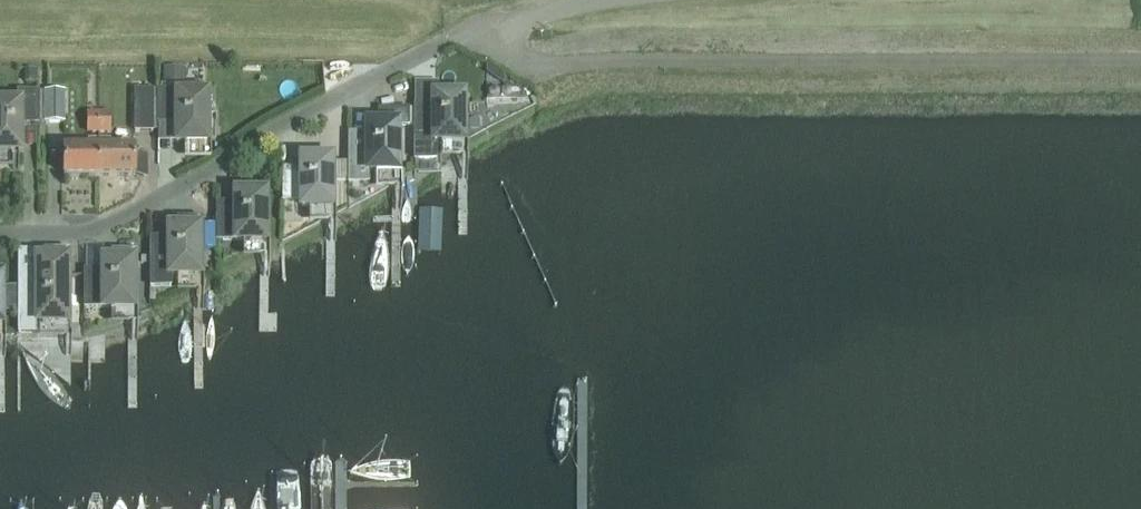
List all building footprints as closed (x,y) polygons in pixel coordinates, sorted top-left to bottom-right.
[(152,133),(152,91),(134,91),(134,133),(152,133)] [(177,143),(205,143),(205,96),(178,96),(178,91),(157,91),(157,124),(177,125),(177,143)] [(18,152),(18,125),(37,125),(38,92),(17,92),(17,105),(0,105),(0,152),(18,152)] [(63,123),(64,92),(44,92),(40,92),(40,122),(44,122),(44,123),(63,123)] [(461,144),(461,96),(433,96),(433,105),(414,105),(414,161),(435,161),(435,144),(461,144)] [(395,125),(408,125),(408,109),(377,109),(377,125),(367,125),(367,134),(348,134),(348,184),(368,184),(368,172),(395,173),(395,125)] [(88,133),(99,133),(99,114),(88,114),(88,133)] [(99,114),(99,133),(110,133),(110,114),(99,114)] [(64,177),(99,177),(99,144),(88,144),(88,150),(64,150),(64,177)] [(144,155),(134,152),(134,150),(110,150),(110,144),(99,144),(99,177),(134,177),(135,174),(144,177),(144,155)] [(301,202),(301,208),(329,208),(330,160),(301,160),(301,169),(282,169),(282,202),(301,202)] [(216,242),(263,242),(263,195),(235,195),(235,203),(216,203),(216,242)] [(150,288),(170,288),(170,277),(197,277),(197,229),(169,229),(169,238),(150,238),(150,288)] [(84,270),(84,309),(131,309),(131,262),(103,262),(103,270),(84,270)] [(65,269),(37,269),(37,285),(18,285),(18,343),(38,343),(38,332),(65,332),(65,269)] [(18,313),(18,288),(4,289),(4,313),(18,313)]
